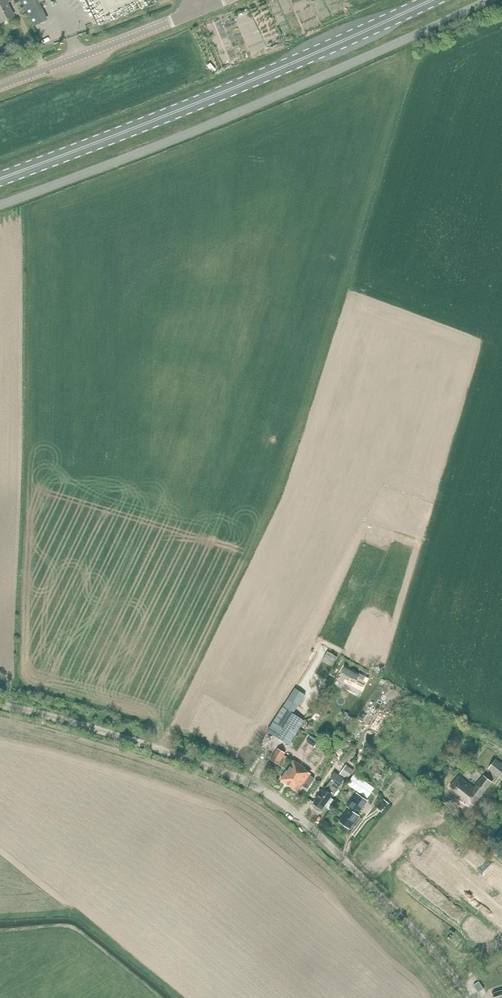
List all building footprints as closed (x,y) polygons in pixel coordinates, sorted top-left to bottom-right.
[(9,0),(0,0),(0,24),(15,17),(7,1),(9,0)] [(33,24),(44,19),(37,4),(39,1),(41,0),(21,0),(33,24)] [(89,12),(91,18),(104,12),(102,6),(89,12)] [(341,673),(346,676),(349,669),(345,666),(341,673)] [(305,721),(289,711),(295,703),(291,701),(295,695),(291,693),(267,731),(289,745),(305,721)] [(379,720),(373,728),(378,732),(384,724),(380,721),(379,720)] [(325,754),(330,746),(320,739),(318,741),(310,736),(306,742),(325,754)] [(278,764),(285,753),(278,748),(271,760),(278,764)] [(307,790),(314,779),(309,775),(310,773),(304,769),(305,768),(294,760),(281,779),(298,791),(301,786),(307,790)] [(501,780),(501,765),(496,760),(488,769),(501,780)] [(347,780),(354,770),(346,764),(339,774),(347,780)] [(374,788),(354,774),(347,784),(367,798),(374,788)] [(473,805),(492,782),(483,775),(474,788),(458,775),(450,787),(473,805)] [(332,798),(340,786),(332,780),(323,791),(322,790),(312,805),(321,811),(331,797),(332,798)] [(358,810),(365,800),(354,792),(346,805),(349,807),(339,821),(349,828),(358,815),(352,811),(355,807),(358,810)] [(439,844),(499,895),(501,891),(501,871),(452,829),(439,844)] [(406,856),(392,871),(450,924),(464,909),(406,856)] [(479,981),(474,984),(479,992),(484,988),(479,981)] [(493,993),(495,997),(501,997),(501,990),(493,993)]
